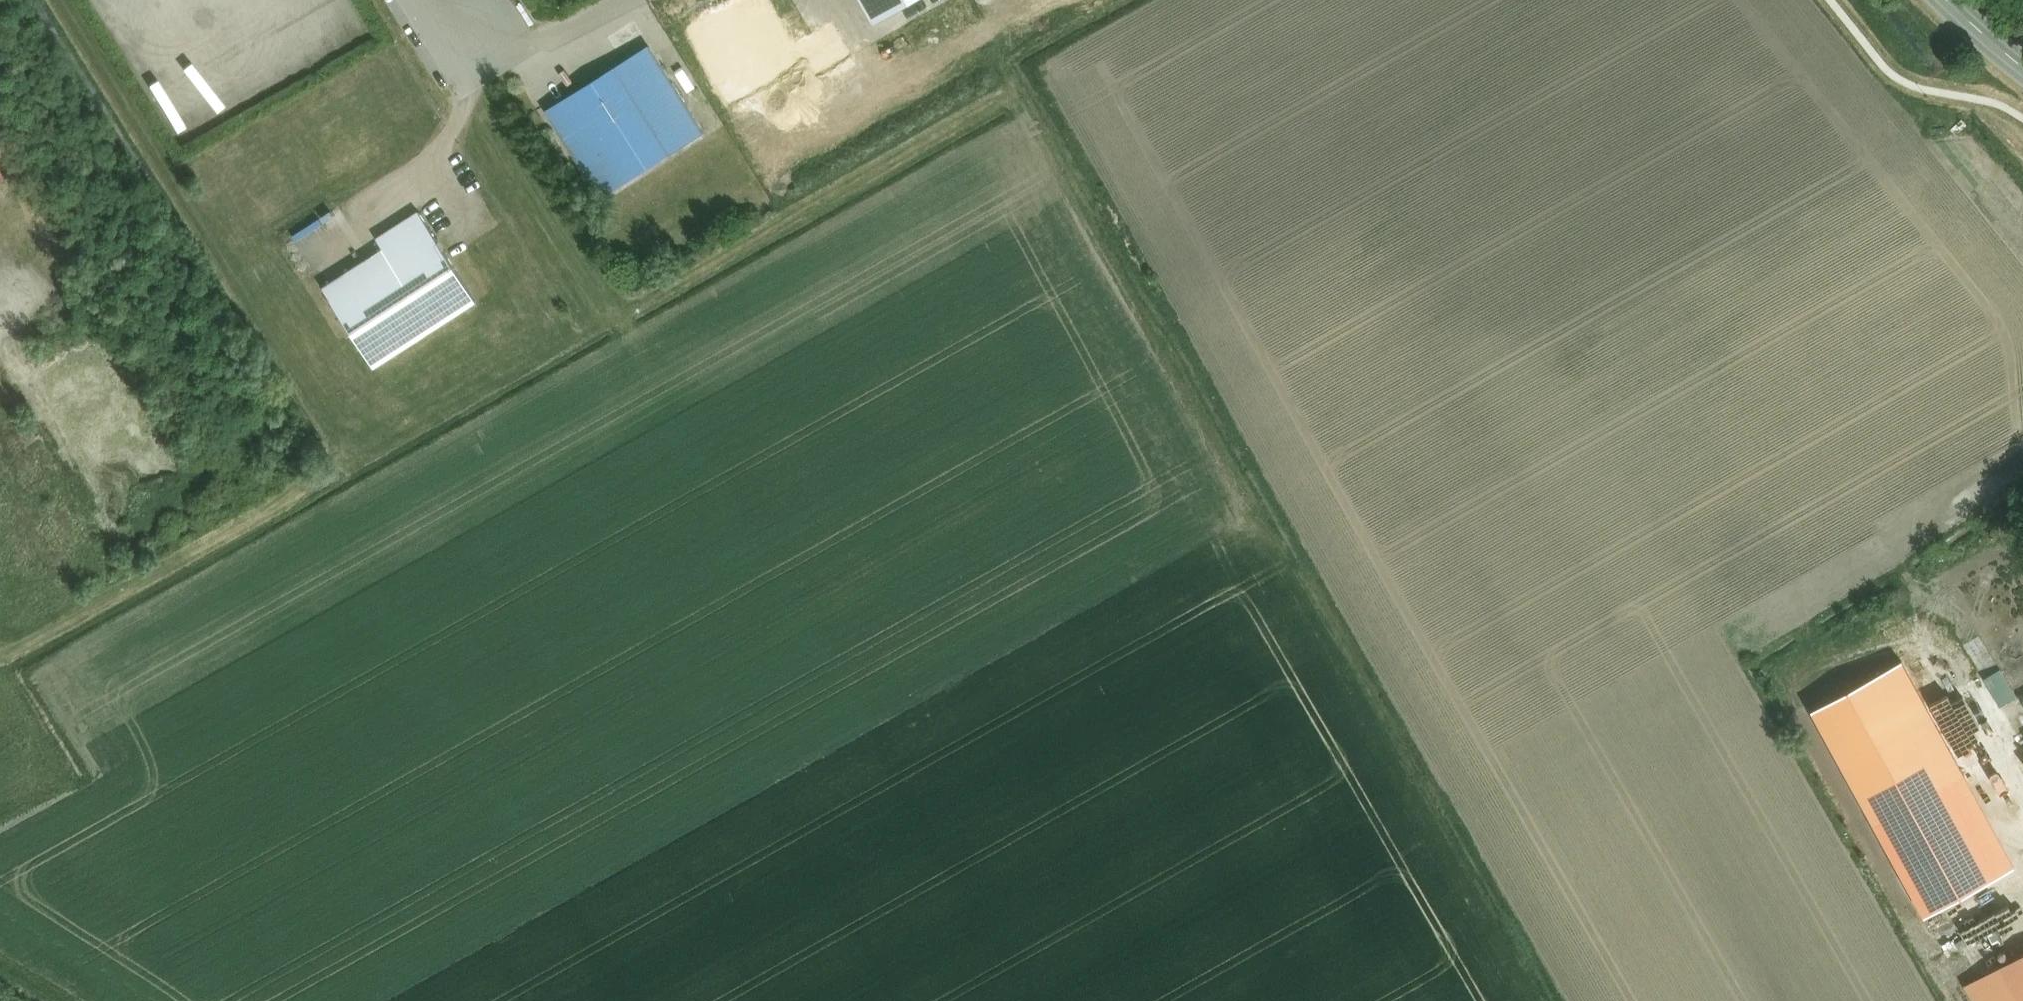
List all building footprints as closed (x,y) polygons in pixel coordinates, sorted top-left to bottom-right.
[(898,0),(846,0),(859,22),(898,0)] [(328,40),(304,11),(293,20),(283,7),(252,32),(286,74),(328,40)] [(545,106),(601,193),(705,126),(649,39),(545,106)] [(311,292),(362,370),(466,303),(408,214),(370,238),(377,249),(311,292)] [(1972,719),(2008,784),(2022,776),(2022,758),(1994,707),(1972,719)] [(1963,775),(1873,823),(1922,913),(2012,865),(1963,775)] [(1992,806),(2002,822),(2022,809),(2022,786),(1992,806)] [(1966,983),(1976,1000),(2022,1000),(2022,953),(1966,983)]
